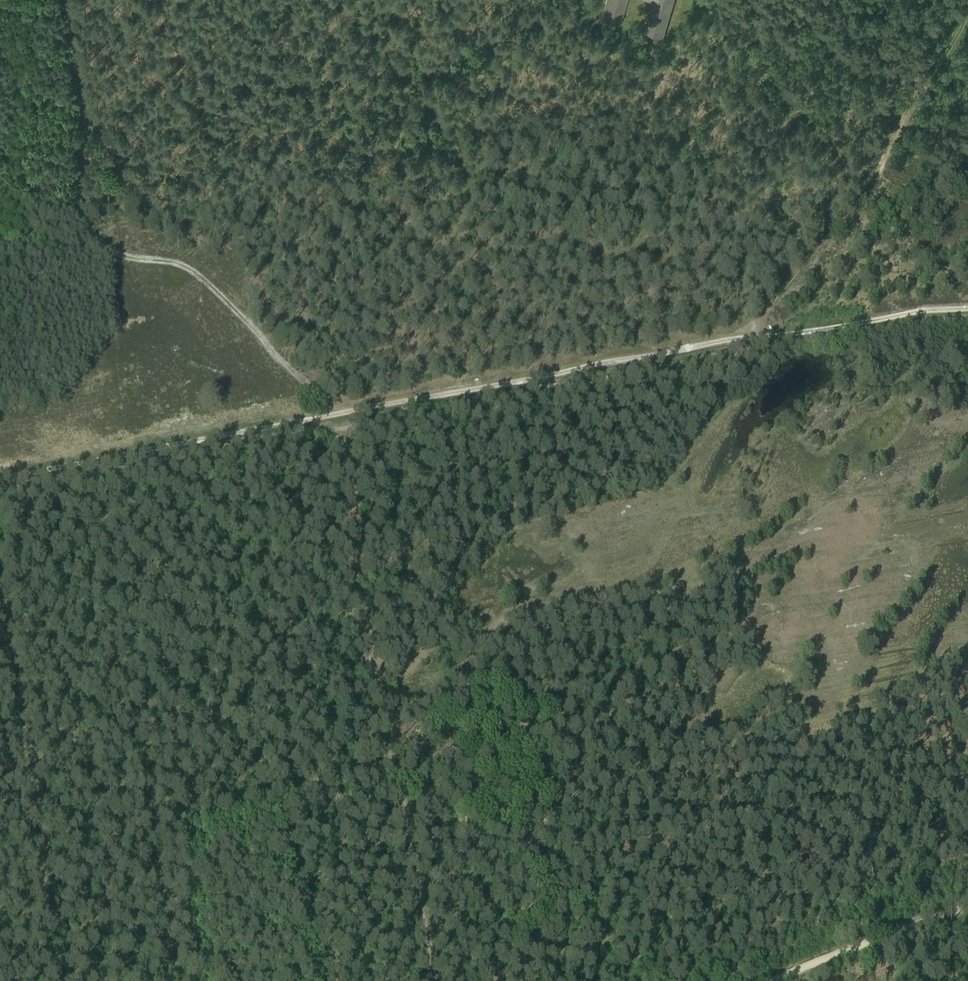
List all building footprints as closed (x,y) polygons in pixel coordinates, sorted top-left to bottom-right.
[(601,19),(620,25),(627,0),(607,0),(601,19)] [(655,2),(646,32),(663,37),(674,0),(649,0),(655,2)]
